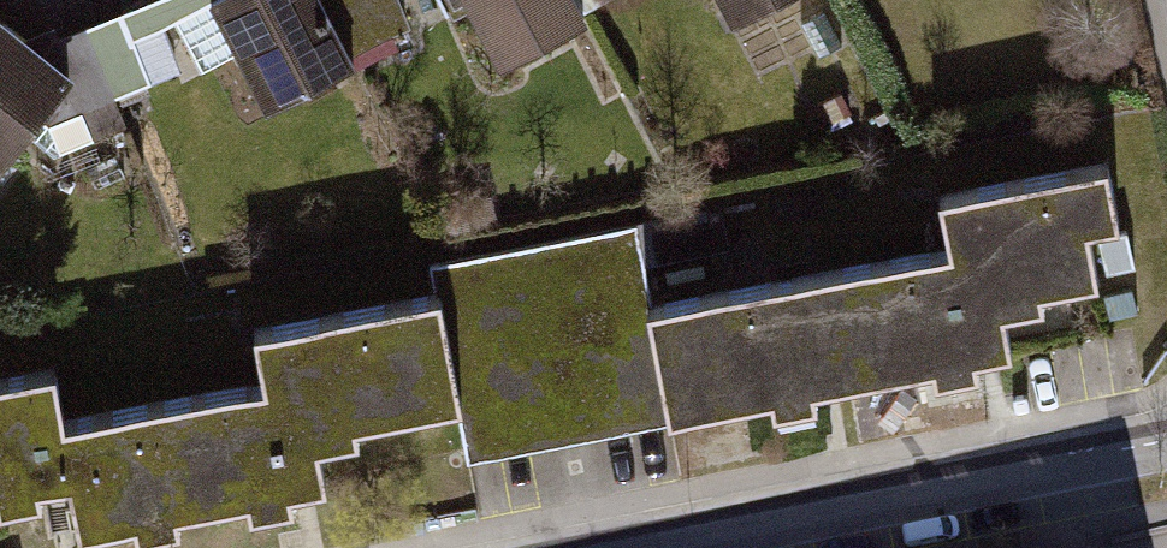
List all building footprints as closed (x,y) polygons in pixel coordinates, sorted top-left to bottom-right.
[(268,107),(354,63),(318,0),(214,0),(268,107)] [(504,67),(585,28),(571,0),(471,0),(504,67)] [(744,33),(800,0),(724,0),(744,33)] [(0,20),(0,169),(71,73),(0,20)] [(644,309),(666,418),(1005,352),(998,318),(1041,310),(1038,291),(1096,280),(1086,228),(1116,222),(1105,165),(939,197),(949,250),(644,309)] [(666,438),(630,237),(440,271),(476,472),(666,438)] [(58,510),(65,547),(100,547),(323,508),(315,464),(356,456),(353,436),(457,417),(438,312),(257,344),(267,401),(61,438),(52,389),(0,399),(0,521),(58,510)]
